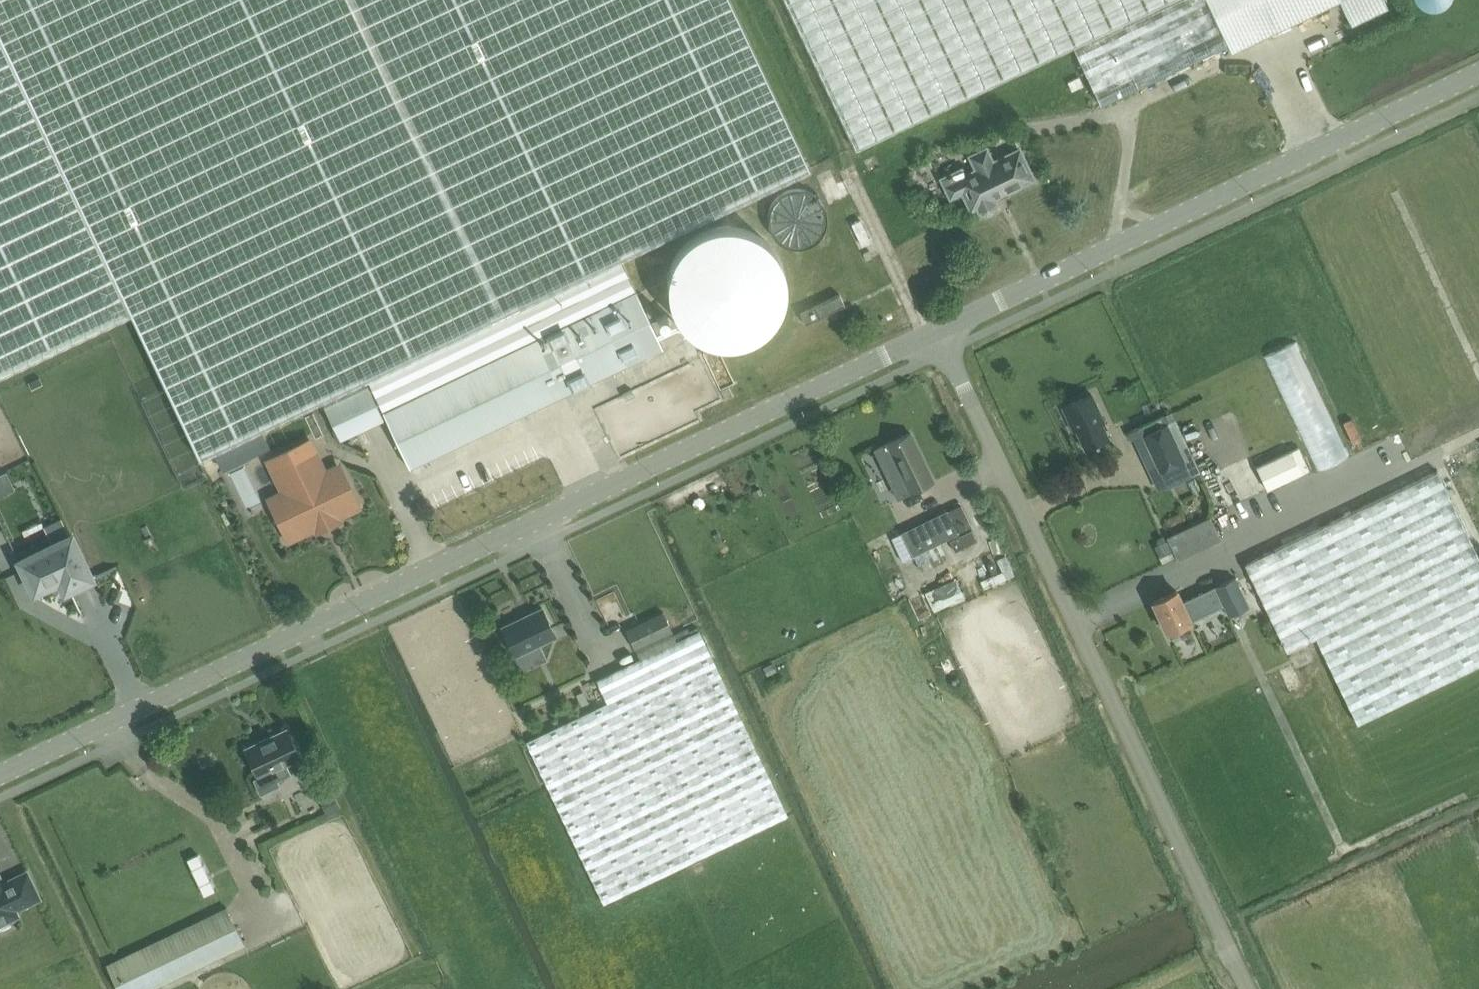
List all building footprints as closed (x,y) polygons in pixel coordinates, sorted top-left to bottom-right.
[(724,0),(0,0),(0,32),(203,460),(368,382),(410,469),(627,366),(663,348),(623,261),(806,174),(724,0)] [(856,150),(1073,47),(1100,105),(1227,45),(1231,52),(1339,1),(1351,26),(1388,9),(1384,0),(785,0),(856,150)] [(131,313),(0,38),(0,375),(131,313)] [(964,176),(961,170),(941,179),(950,198),(962,193),(971,211),(977,208),(979,211),(983,215),(988,215),(992,213),(995,209),(995,204),(993,200),(1034,181),(1019,150),(993,163),(986,149),(970,157),(976,170),(964,176)] [(664,274),(665,323),(683,323),(683,312),(710,311),(710,294),(712,294),(712,251),(698,252),(698,268),(690,269),(690,257),(686,257),(686,247),(658,247),(658,264),(642,264),(642,274),(664,274)] [(845,305),(840,294),(800,314),(805,325),(845,305)] [(87,350),(96,370),(117,361),(109,341),(87,350)] [(1317,472),(1350,457),(1297,343),(1264,358),(1317,472)] [(362,430),(384,420),(368,386),(324,407),(335,430),(357,419),(362,430)] [(631,390),(622,394),(624,399),(633,394),(631,390)] [(1104,423),(1091,394),(1062,408),(1070,425),(1073,424),(1085,450),(1109,439),(1102,424),(1104,423)] [(1166,423),(1169,422),(1165,415),(1138,428),(1159,472),(1184,461),(1166,423)] [(65,473),(142,442),(133,419),(23,464),(34,490),(49,484),(59,509),(77,501),(65,473)] [(910,434),(887,445),(875,450),(898,499),(910,493),(933,482),(910,434)] [(1477,440),(1445,454),(1478,533),(1478,445),(1477,440)] [(270,462),(274,472),(290,504),(284,507),(289,517),(280,521),(287,537),(291,538),(306,531),(307,527),(304,520),(353,497),(339,467),(324,474),(314,453),(309,443),(270,462)] [(1267,491),(1302,475),(1309,471),(1298,448),(1256,467),(1267,491)] [(1263,555),(1244,564),(1268,614),(1285,651),(1305,641),(1314,637),(1356,725),(1478,666),(1478,558),(1437,472),(1263,555)] [(960,507),(948,513),(947,512),(902,534),(913,555),(920,571),(947,559),(942,547),(947,544),(947,542),(959,536),(958,535),(971,529),(960,507)] [(1220,540),(1209,517),(1166,538),(1177,561),(1220,540)] [(960,562),(984,554),(976,534),(953,542),(960,562)] [(23,560),(38,592),(59,582),(60,585),(69,591),(92,579),(71,536),(23,560)] [(921,588),(930,609),(962,594),(952,574),(921,588)] [(1235,578),(1214,588),(1182,603),(1176,592),(1153,603),(1167,633),(1190,622),(1190,621),(1222,606),(1227,617),(1249,607),(1235,578)] [(555,637),(542,608),(502,628),(515,656),(555,637)] [(635,650),(671,632),(662,614),(626,631),(635,650)] [(607,704),(526,743),(603,905),(788,816),(700,631),(596,681),(607,704)] [(291,775),(286,765),(301,758),(287,730),(245,749),(258,778),(273,771),(277,782),(291,775)] [(324,810),(336,809),(333,790),(321,792),(324,810)] [(194,847),(182,852),(201,894),(213,888),(194,847)] [(15,910),(39,898),(27,873),(2,885),(0,880),(0,924),(17,915),(15,910)] [(227,909),(106,966),(117,988),(150,988),(243,945),(227,909)]
